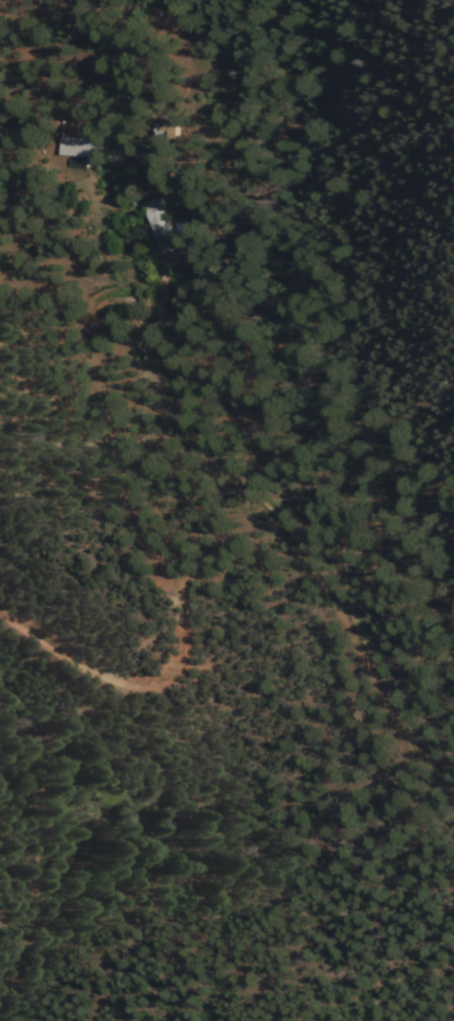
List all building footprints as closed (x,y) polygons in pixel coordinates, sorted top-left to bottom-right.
[(169,131),(180,129),(179,123),(168,125),(169,131)] [(62,135),(107,135),(106,154),(62,153),(62,135)] [(168,247),(153,198),(174,191),(190,241),(168,247)] [(147,206),(163,257),(181,251),(165,200),(147,206)]
